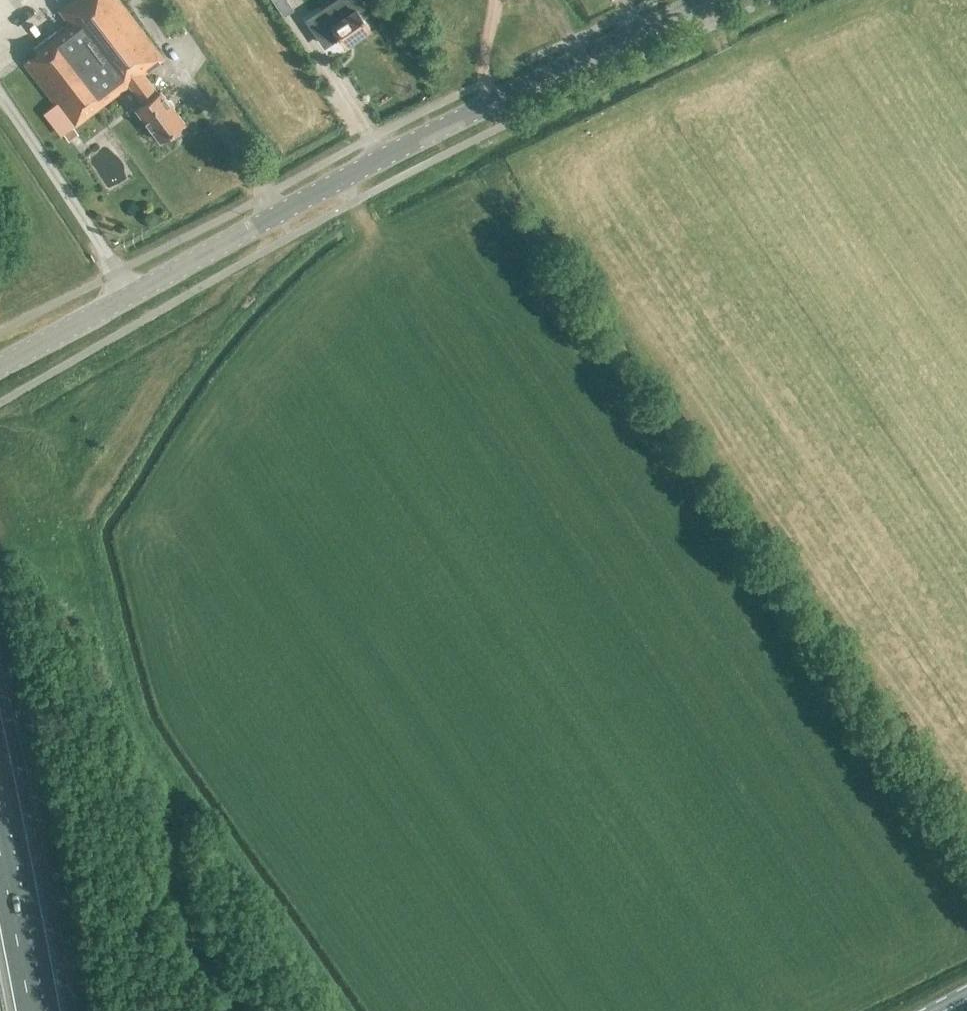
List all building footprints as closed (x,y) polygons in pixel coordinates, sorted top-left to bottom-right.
[(34,48),(38,52),(24,63),(73,127),(129,84),(144,104),(137,109),(151,128),(149,130),(155,138),(158,137),(161,141),(185,123),(161,91),(158,93),(144,74),(164,58),(119,0),(72,0),(59,10),(68,22),(34,48)] [(307,21),(327,49),(342,39),(345,45),(370,28),(356,8),(360,5),(357,0),(338,0),(307,21)] [(120,135),(102,145),(119,175),(137,165),(120,135)]
